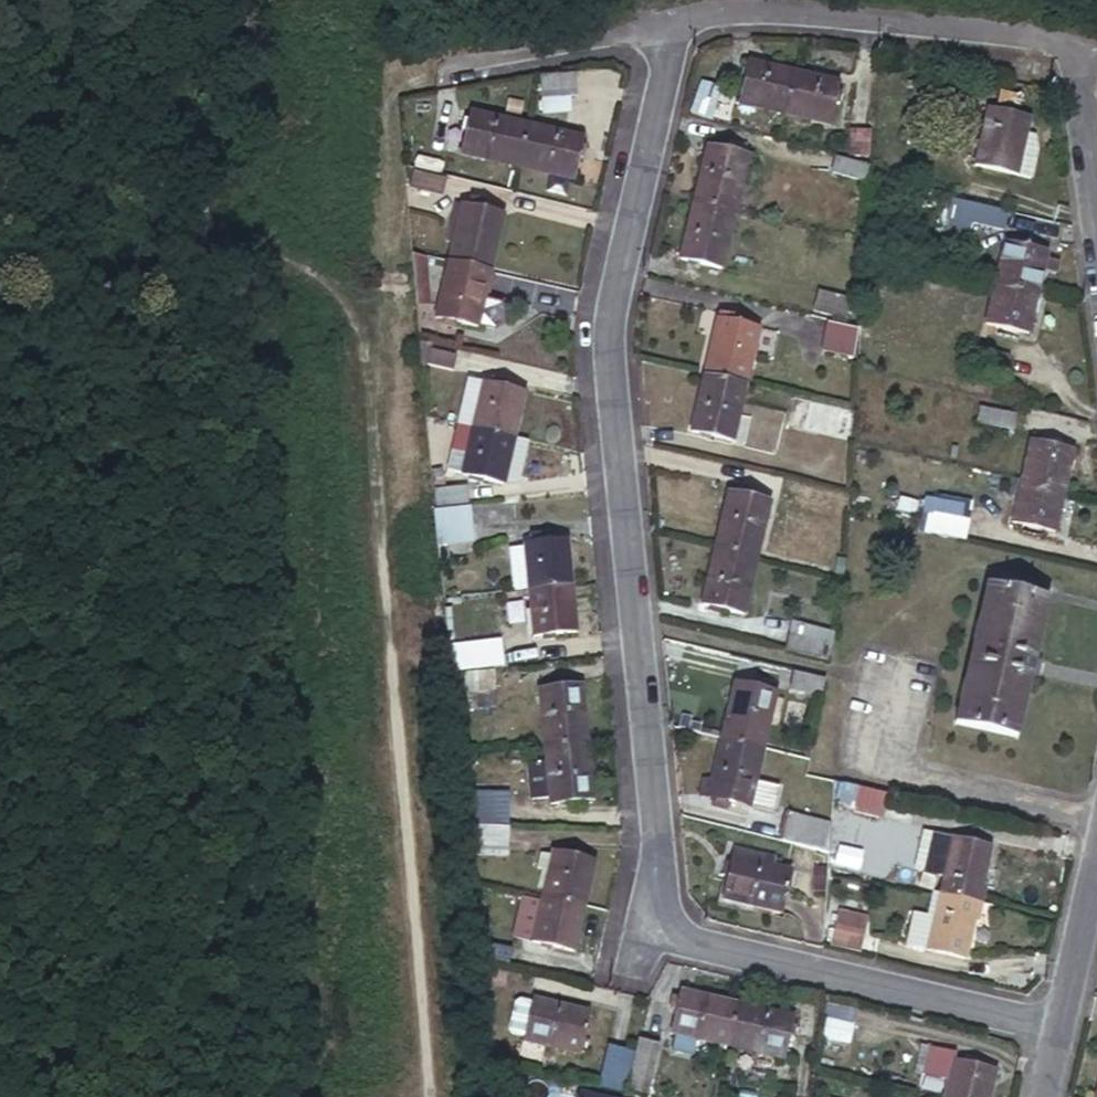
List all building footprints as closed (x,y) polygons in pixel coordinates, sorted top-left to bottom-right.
[(738,101),(785,112),(794,75),(747,64),(738,101)] [(574,73),(541,78),(542,94),(576,90),(574,73)] [(794,75),(785,112),(829,123),(837,85),(794,75)] [(716,88),(702,85),(694,116),(708,120),(716,88)] [(461,153),(517,167),(527,123),(472,110),(461,153)] [(1030,121),(991,111),(978,166),(1030,179),(1037,149),(1030,138),(1025,137),(1030,121)] [(527,123),(517,167),(574,181),(584,137),(527,123)] [(849,127),(848,153),(867,154),(868,129),(849,127)] [(710,144),(695,201),(737,211),(751,155),(710,144)] [(866,165),(835,157),(832,173),(862,181),(866,165)] [(443,179),(413,170),(410,186),(439,193),(443,179)] [(737,211),(695,201),(681,257),(723,268),(737,211)] [(461,206),(449,261),(493,271),(506,217),(461,206)] [(1006,215),(975,209),(971,225),(1003,233),(1006,215)] [(1006,243),(997,282),(1038,292),(1044,271),(1053,274),(1056,265),(1046,262),(1047,253),(1006,243)] [(493,271),(449,261),(437,317),(480,328),(481,320),(487,296),(493,271)] [(1038,292),(997,282),(988,321),(1029,332),(1038,292)] [(817,286),(813,306),(843,312),(847,293),(817,286)] [(487,296),(481,320),(499,324),(505,320),(509,306),(505,300),(487,296)] [(718,315),(705,374),(746,383),(759,327),(718,315)] [(820,347),(852,351),(856,321),(824,317),(820,347)] [(746,383),(705,374),(691,432),(733,442),(746,383)] [(459,408),(478,412),(484,386),(466,382),(459,408)] [(478,412),(473,429),(515,439),(526,396),(484,386),(478,412)] [(515,439),(473,429),(463,474),(505,484),(515,439)] [(518,486),(529,442),(515,439),(505,483),(518,486)] [(1028,440),(1020,480),(1064,490),(1073,451),(1028,440)] [(1064,490),(1020,480),(1010,522),(1054,532),(1064,490)] [(434,492),(436,512),(466,509),(465,489),(434,492)] [(728,490),(714,547),(758,557),(772,501),(728,490)] [(939,514),(922,510),(918,529),(962,539),(965,520),(960,519),(962,508),(942,503),(939,514)] [(524,543),(529,590),(572,586),(567,539),(524,543)] [(758,557),(714,547),(700,606),(744,617),(758,557)] [(1046,598),(984,584),(954,722),(1015,736),(1046,598)] [(572,586),(529,590),(533,635),(576,631),(572,586)] [(774,648),(806,656),(811,637),(778,629),(774,648)] [(495,632),(454,636),(457,664),(498,661),(495,632)] [(820,688),(823,672),(792,667),(789,683),(820,688)] [(493,670),(461,673),(463,692),(494,689),(493,670)] [(735,682),(721,740),(763,749),(776,692),(735,682)] [(539,687),(544,746),(588,741),(582,683),(539,687)] [(763,749),(721,740),(708,797),(749,807),(763,749)] [(588,741),(544,746),(550,804),(593,799),(588,741)] [(836,802),(881,812),(886,787),(841,778),(836,802)] [(486,784),(468,786),(471,817),(488,816),(486,784)] [(827,854),(828,855),(829,835),(783,824),(778,842),(802,849),(827,854)] [(923,864),(947,870),(955,839),(930,833),(923,864)] [(947,870),(942,894),(978,903),(991,847),(955,839),(947,870)] [(548,852),(539,895),(582,905),(592,862),(548,852)] [(739,853),(736,861),(772,869),(775,862),(739,853)] [(772,869),(736,861),(727,901),(782,915),(791,874),(772,869)] [(827,870),(816,870),(815,886),(826,887),(827,870)] [(978,903),(942,894),(936,916),(929,949),(965,958),(978,903)] [(582,905),(539,895),(528,941),(572,951),(582,905)] [(908,943),(929,949),(936,916),(915,911),(908,943)] [(834,929),(865,936),(868,920),(838,912),(834,929)] [(865,936),(834,929),(830,946),(861,953),(865,936)] [(484,942),(480,956),(507,963),(511,949),(484,942)] [(695,1038),(724,1046),(735,1004),(679,991),(669,1032),(672,1033),(695,1038)] [(532,999),(521,1040),(579,1056),(589,1014),(532,999)] [(735,1004),(724,1046),(783,1060),(792,1017),(735,1004)] [(860,1013),(829,1007),(826,1024),(856,1031),(860,1013)] [(695,1038),(672,1033),(669,1048),(692,1053),(695,1038)] [(635,1054),(627,1086),(646,1091),(657,1050),(637,1045),(635,1054)] [(609,1046),(600,1078),(617,1083),(625,1050),(609,1046)] [(617,1083),(627,1086),(635,1054),(625,1050),(617,1083)] [(944,1096),(987,1096),(994,1069),(953,1058),(944,1096)]
